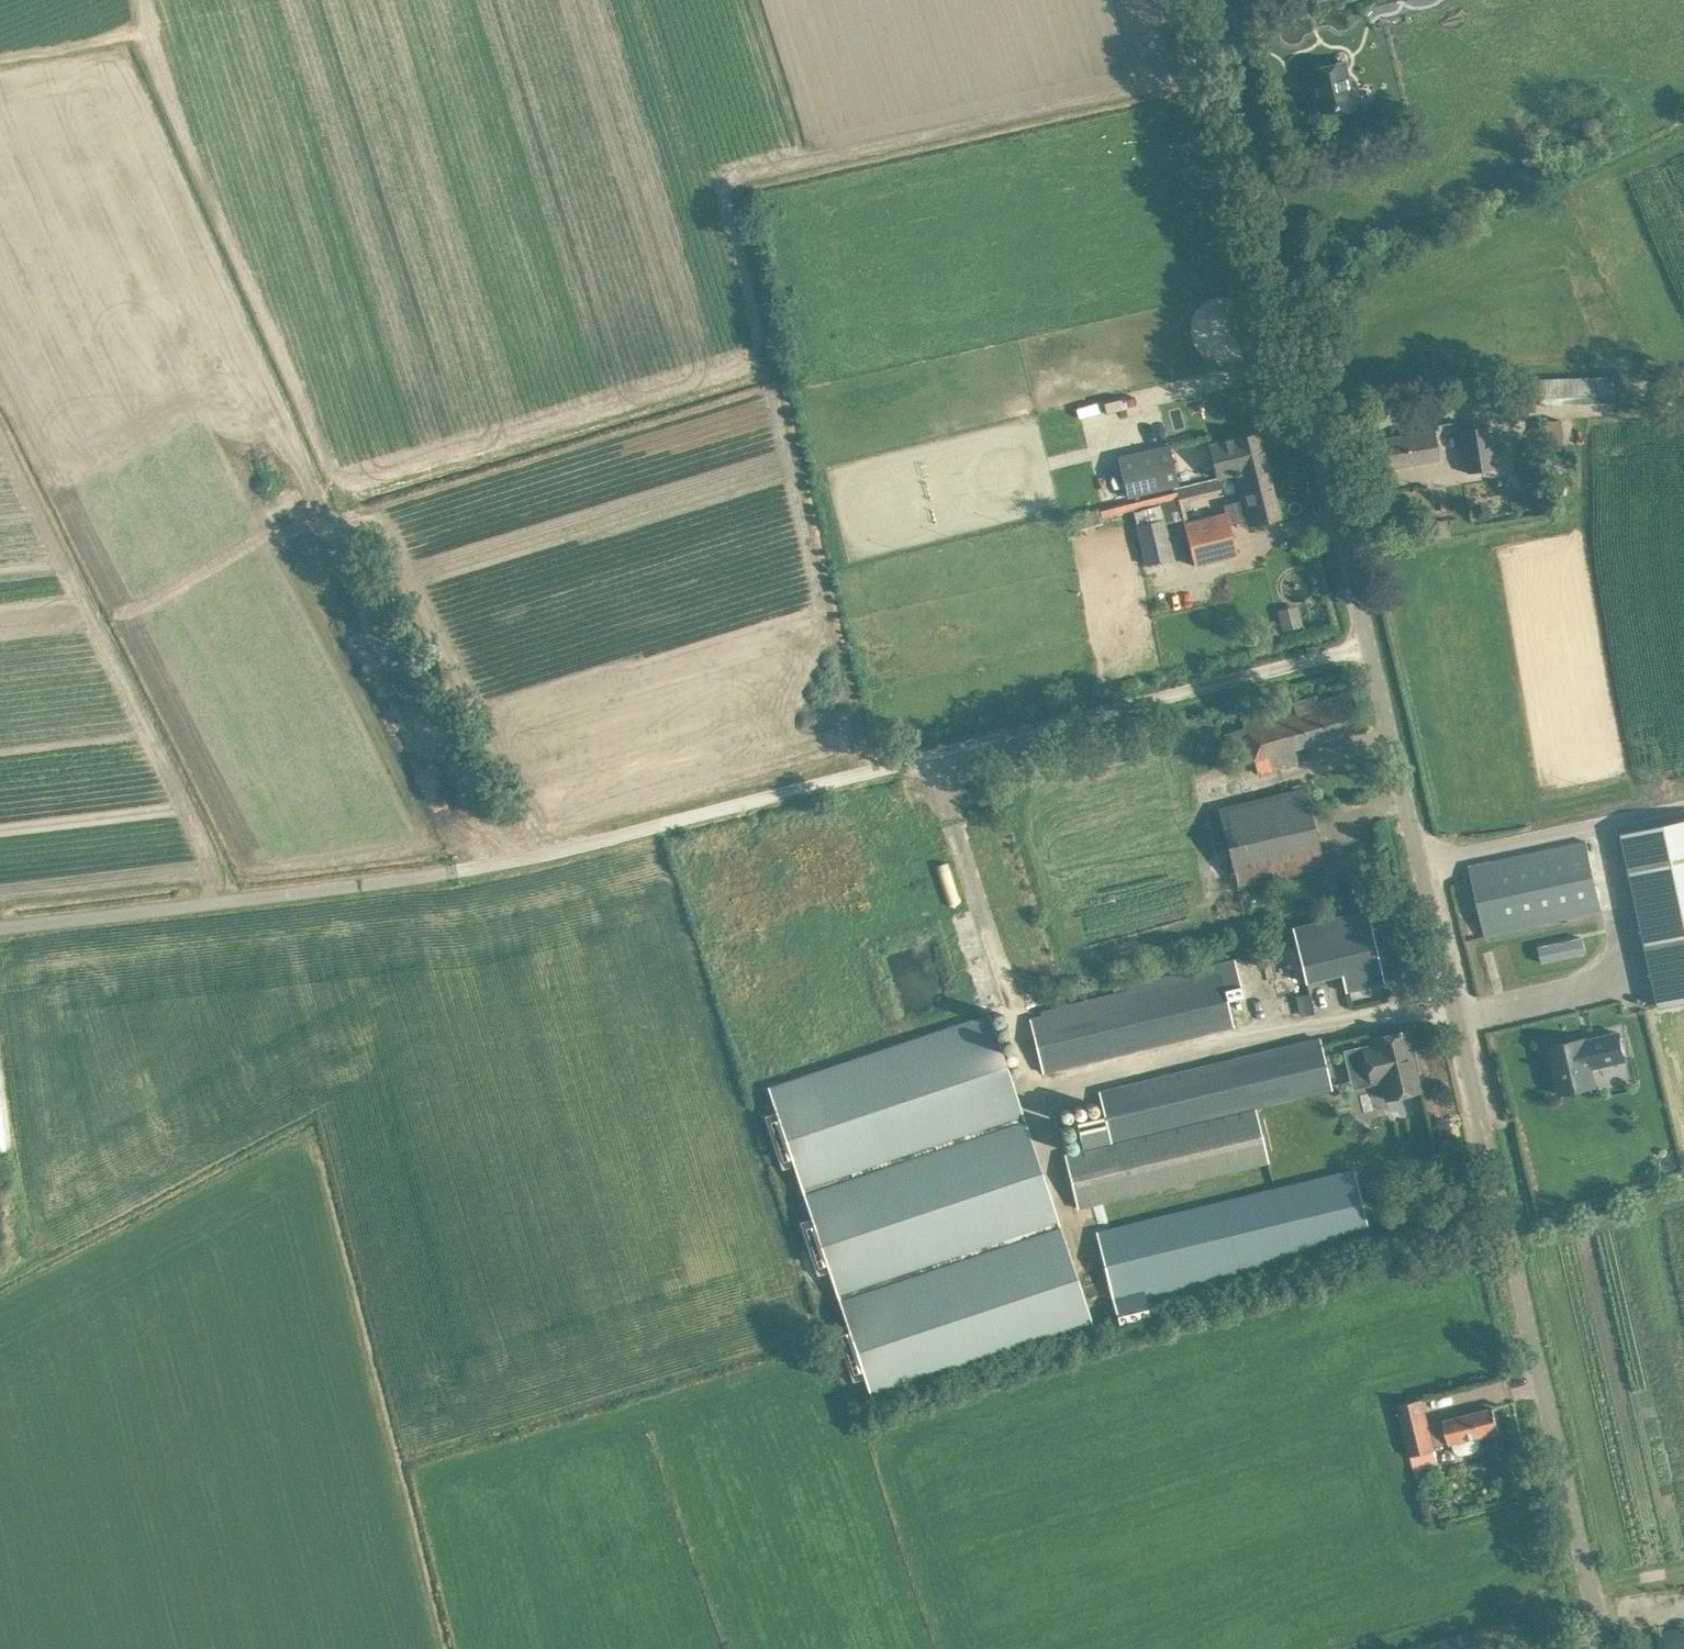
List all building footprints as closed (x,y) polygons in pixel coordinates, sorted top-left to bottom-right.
[(1359,4),(1367,13),(1378,4),(1398,0),(1363,0),(1359,4)] [(1318,95),(1314,96),(1319,115),(1354,107),(1344,61),(1312,68),(1318,95)] [(1614,374),(1539,376),(1540,397),(1614,394),(1614,374)] [(1401,435),(1382,439),(1387,467),(1443,458),(1436,423),(1400,430),(1401,435)] [(1494,467),(1487,424),(1463,428),(1470,471),(1494,467)] [(1250,524),(1279,516),(1259,433),(1210,445),(1218,477),(1237,472),(1243,498),(1224,502),(1226,509),(1183,520),(1194,565),(1238,553),(1230,522),(1248,517),(1250,524)] [(1118,455),(1127,497),(1179,486),(1170,444),(1118,455)] [(1531,470),(1520,471),(1521,481),(1532,479),(1531,470)] [(1232,479),(1194,491),(1198,502),(1235,491),(1232,479)] [(1176,491),(1101,510),(1102,517),(1133,510),(1160,504),(1178,500),(1176,491)] [(1160,504),(1133,510),(1136,524),(1145,563),(1174,557),(1165,522),(1164,517),(1163,517),(1160,504)] [(1298,761),(1294,748),(1351,731),(1341,694),(1315,701),(1314,695),(1242,716),(1245,727),(1223,733),(1229,753),(1250,747),(1257,772),(1298,761)] [(1238,885),(1303,869),(1324,863),(1305,787),(1219,808),(1238,885)] [(1623,832),(1660,1004),(1683,999),(1683,819),(1623,832)] [(1586,839),(1492,861),(1470,866),(1486,934),(1601,908),(1586,839)] [(1346,991),(1362,987),(1384,982),(1367,909),(1345,914),(1293,927),(1306,982),(1342,973),(1346,991)] [(1234,1024),(1228,1001),(1244,997),(1234,958),(1129,984),(1130,988),(1041,1010),(1042,1014),(1030,1017),(1043,1072),(1234,1024)] [(1324,984),(1308,989),(1314,1008),(1330,1003),(1324,984)] [(1094,1327),(989,1012),(768,1086),(873,1401),(1094,1327)] [(1372,1082),(1381,1080),(1386,1098),(1421,1090),(1407,1029),(1376,1037),(1377,1044),(1363,1047),(1372,1082)] [(1587,1038),(1587,1037),(1548,1046),(1559,1094),(1598,1084),(1594,1068),(1627,1060),(1620,1030),(1587,1038)] [(1083,1149),(1065,1153),(1078,1207),(1269,1160),(1256,1107),(1311,1094),(1332,1089),(1320,1038),(1298,1043),(1099,1090),(1105,1114),(1076,1121),(1083,1147),(1083,1149)] [(1354,1169),(1332,1174),(1097,1231),(1112,1296),(1369,1234),(1354,1169)] [(1480,1443),(1478,1436),(1500,1431),(1494,1407),(1443,1419),(1444,1421),(1429,1425),(1423,1398),(1398,1404),(1411,1456),(1435,1450),(1434,1446),(1449,1442),(1451,1450),(1459,1455),(1475,1451),(1480,1443)] [(1515,1480),(1511,1488),(1513,1494),(1518,1496),(1523,1494),(1527,1486),(1526,1481),(1521,1478),(1515,1480)] [(1678,1628),(1657,1632),(1660,1648),(1683,1648),(1683,1627),(1678,1628)]
